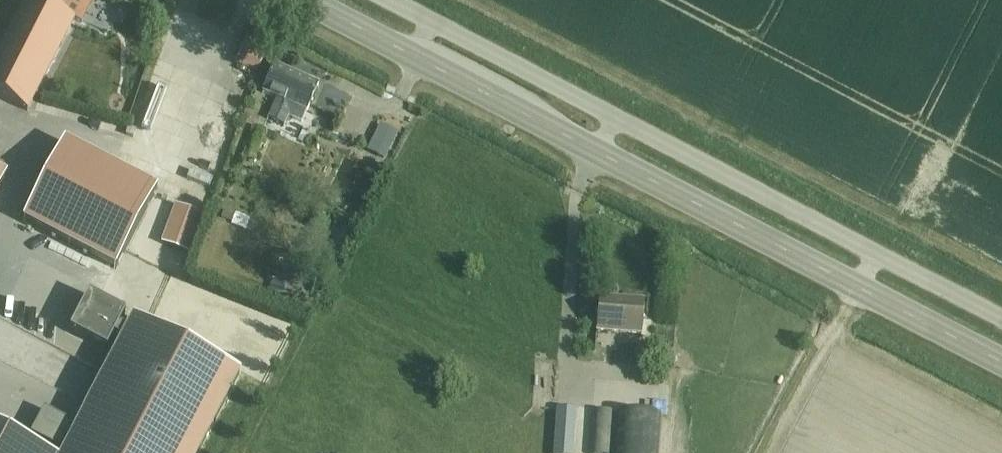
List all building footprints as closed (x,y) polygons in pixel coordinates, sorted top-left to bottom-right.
[(62,13),(61,14),(34,0),(26,0),(0,51),(0,98),(27,112),(74,20),(62,13)] [(61,14),(62,13),(69,0),(34,0),(61,14)] [(274,67),(263,93),(277,99),(272,111),(268,119),(284,126),(285,123),(288,117),(302,123),(307,112),(313,97),(318,86),(274,67)] [(384,159),(398,134),(381,125),(367,150),(384,159)] [(64,142),(23,221),(115,270),(157,191),(64,142)] [(175,207),(161,245),(190,255),(203,218),(175,207)] [(223,212),(221,220),(231,223),(234,216),(223,212)] [(271,277),(268,289),(291,296),(295,278),(276,273),(275,279),(271,277)] [(240,374),(133,318),(126,331),(119,327),(125,314),(88,295),(69,332),(106,351),(113,338),(120,342),(63,452),(199,452),(240,374)] [(641,334),(644,301),(598,298),(596,331),(627,333),(641,334)] [(557,408),(556,410),(553,452),(572,452),(575,410),(557,408)] [(29,435),(58,450),(72,425),(43,410),(29,435)] [(593,411),(590,452),(611,452),(614,413),(593,411)] [(614,452),(658,452),(661,416),(617,413),(614,452)] [(0,429),(0,452),(47,452),(0,429)]
